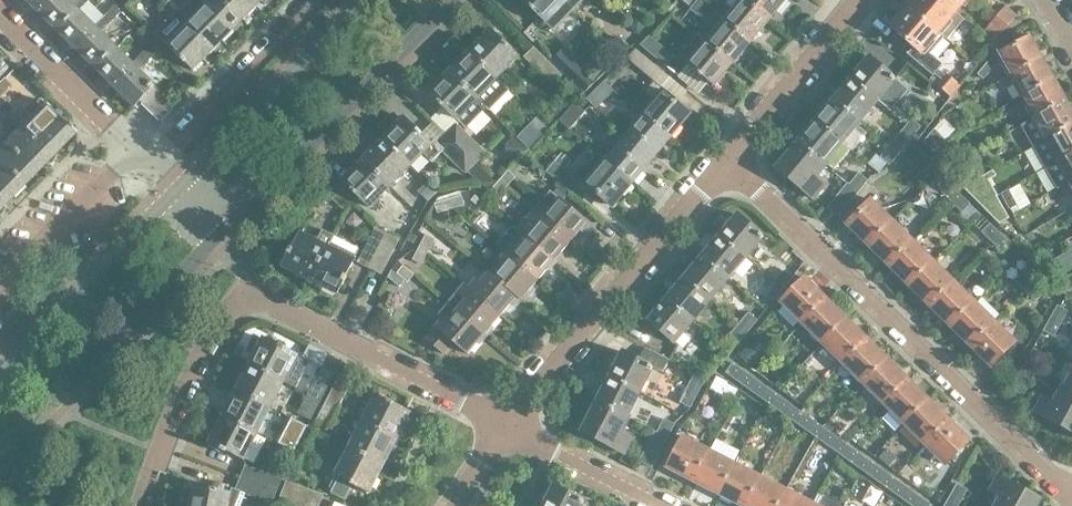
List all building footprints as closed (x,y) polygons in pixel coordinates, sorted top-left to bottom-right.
[(41,13),(54,0),(27,0),(41,13)] [(41,13),(60,32),(80,11),(69,0),(54,0),(41,13)] [(163,8),(172,17),(180,9),(172,1),(171,0),(167,4),(163,8)] [(181,10),(188,17),(184,21),(212,49),(216,52),(219,49),(221,51),(227,45),(222,39),(232,29),(207,5),(202,0),(192,0),(181,10)] [(207,5),(232,29),(241,19),(247,25),(253,19),(248,14),(252,9),(242,0),(212,0),(207,5)] [(252,9),(256,5),(261,10),(267,5),(261,0),(242,0),(252,9)] [(521,3),(525,6),(528,6),(545,23),(546,22),(555,31),(568,18),(575,11),(566,2),(564,0),(521,0),(521,3)] [(566,2),(575,11),(585,0),(564,0),(566,2)] [(699,0),(682,0),(692,8),(699,0)] [(726,21),(751,42),(770,20),(746,0),(743,0),(735,10),(727,4),(718,14),(726,21)] [(770,20),(786,0),(746,0),(770,20)] [(912,5),(912,9),(944,36),(947,39),(965,19),(957,12),(958,11),(945,0),(916,0),(912,5)] [(958,11),(968,0),(945,0),(958,11)] [(115,6),(105,16),(111,22),(121,12),(115,6)] [(1006,7),(995,21),(1005,30),(1016,16),(1006,7)] [(172,17),(155,33),(167,45),(169,47),(162,53),(179,70),(186,63),(192,70),(203,59),(208,64),(213,59),(208,54),(212,49),(184,21),(188,17),(181,10),(180,9),(172,17)] [(900,18),(895,24),(896,29),(914,45),(907,54),(932,76),(938,70),(942,65),(929,54),(944,36),(912,9),(906,17),(900,18)] [(80,11),(60,32),(79,51),(99,30),(101,32),(111,22),(105,16),(95,26),(80,11)] [(715,12),(697,33),(698,34),(733,64),(751,42),(726,21),(718,14),(715,12)] [(1005,30),(995,21),(987,31),(997,39),(1005,30)] [(483,44),(474,54),(497,77),(518,56),(491,29),(479,41),(483,44)] [(99,30),(79,51),(98,69),(119,49),(101,32),(99,30)] [(690,44),(700,52),(689,65),(714,86),(733,64),(698,34),(690,44)] [(996,53),(978,74),(984,79),(1001,63),(1009,75),(1041,57),(1029,35),(996,53)] [(629,47),(618,36),(609,46),(620,57),(629,47)] [(650,36),(641,45),(666,67),(675,56),(650,36)] [(153,43),(143,53),(149,59),(159,49),(153,43)] [(534,47),(533,48),(525,57),(553,84),(562,75),(534,47)] [(119,49),(98,69),(117,88),(138,67),(140,69),(149,59),(143,53),(133,63),(119,49)] [(646,115),(646,116),(672,137),(691,113),(665,92),(666,90),(662,87),(670,77),(637,49),(626,58),(654,81),(643,93),(654,102),(645,114),(646,115)] [(562,50),(552,60),(585,93),(595,83),(562,50)] [(461,59),(450,71),(477,98),(487,107),(490,110),(510,89),(497,77),(474,54),(465,62),(461,59)] [(871,57),(853,79),(879,101),(892,111),(910,89),(871,57)] [(1041,57),(1009,75),(1009,76),(998,83),(1003,91),(1014,85),(1021,96),(1053,78),(1041,57)] [(138,67),(117,88),(135,106),(140,101),(141,102),(155,88),(154,87),(156,85),(140,69),(138,67)] [(932,76),(929,79),(951,97),(959,88),(938,70),(932,76)] [(450,71),(429,92),(466,128),(487,107),(477,98),(450,71)] [(0,82),(0,97),(12,85),(4,78),(0,82)] [(1053,78),(1021,96),(1033,118),(1065,99),(1053,78)] [(853,79),(835,100),(861,122),(879,101),(853,79)] [(596,109),(613,91),(603,81),(586,99),(596,109)] [(155,88),(141,102),(161,121),(174,107),(155,88)] [(1032,146),(1071,123),(1071,111),(1065,99),(1033,118),(1020,125),(1032,146)] [(23,187),(45,165),(50,168),(54,159),(52,157),(74,135),(69,130),(70,128),(67,125),(65,126),(39,100),(35,104),(39,107),(25,121),(0,147),(0,164),(23,187)] [(835,100),(817,121),(844,143),(861,122),(835,100)] [(569,130),(586,111),(576,102),(559,121),(569,130)] [(646,116),(627,139),(652,160),(672,137),(646,116)] [(395,131),(386,140),(411,165),(422,153),(431,162),(443,150),(465,173),(466,171),(478,184),(480,184),(481,185),(498,182),(475,161),(447,134),(438,143),(434,139),(430,143),(404,117),(392,128),(395,131)] [(911,119),(890,146),(899,153),(920,126),(911,119)] [(817,121),(799,143),(827,165),(834,171),(851,150),(844,143),(817,121)] [(1032,146),(1044,167),(1071,151),(1071,123),(1032,146)] [(456,124),(447,134),(475,161),(484,151),(456,124)] [(923,141),(933,151),(944,140),(933,129),(923,141)] [(607,159),(606,160),(633,183),(652,160),(627,139),(609,160),(607,159)] [(374,146),(363,158),(391,185),(411,165),(386,140),(377,149),(374,146)] [(944,140),(933,151),(942,160),(953,148),(944,140)] [(827,165),(799,143),(782,164),(802,181),(798,187),(813,199),(824,186),(816,178),(827,165)] [(899,153),(890,146),(880,157),(889,165),(899,153)] [(1044,167),(1057,188),(1069,181),(1071,179),(1071,151),(1044,167)] [(555,161),(547,172),(572,194),(582,183),(586,186),(587,185),(614,206),(633,183),(606,160),(598,153),(587,165),(580,166),(572,175),(555,161)] [(391,185),(363,158),(342,179),(367,204),(377,194),(379,197),(391,185)] [(961,187),(977,178),(973,172),(974,171),(970,163),(968,164),(966,158),(955,163),(960,173),(952,177),(961,187)] [(867,163),(850,184),(850,185),(859,192),(868,180),(879,172),(867,163)] [(5,210),(3,208),(23,187),(0,164),(0,218),(5,210)] [(935,169),(926,177),(962,212),(970,204),(935,169)] [(508,170),(500,180),(507,187),(516,177),(508,170)] [(500,180),(490,192),(497,198),(507,187),(500,180)] [(428,182),(418,191),(428,201),(438,192),(428,182)] [(828,208),(839,217),(859,192),(850,185),(850,184),(848,183),(828,208)] [(1048,205),(1062,197),(1057,188),(1043,197),(1048,205)] [(1017,205),(1009,189),(1001,194),(1009,209),(1017,205)] [(343,190),(333,199),(343,209),(352,199),(343,190)] [(553,191),(536,211),(572,241),(589,221),(553,191)] [(462,195),(450,199),(453,209),(465,205),(462,195)] [(453,209),(450,199),(434,204),(438,214),(453,209)] [(873,199),(847,224),(868,245),(894,220),(873,199)] [(1005,215),(997,201),(988,206),(996,220),(1005,215)] [(1071,219),(1071,209),(1062,214),(1066,222),(1071,219)] [(536,211),(520,230),(556,260),(572,241),(536,211)] [(739,215),(721,237),(747,258),(765,237),(739,215)] [(894,220),(868,245),(888,266),(914,240),(894,220)] [(992,224),(983,233),(993,243),(1002,234),(992,224)] [(514,225),(497,245),(508,253),(539,280),(556,260),(520,230),(514,225)] [(370,268),(382,245),(388,233),(376,227),(358,262),(370,268)] [(317,241),(301,233),(293,249),(290,248),(287,254),(289,255),(283,267),(311,281),(334,235),(323,230),(317,241)] [(388,233),(382,245),(394,251),(400,239),(388,233)] [(418,237),(410,233),(406,241),(414,245),(418,237)] [(1002,234),(993,243),(1002,253),(1011,244),(1002,234)] [(334,235),(311,281),(326,289),(328,286),(338,291),(359,249),(334,235)] [(425,235),(420,245),(429,250),(435,239),(425,235)] [(721,237),(704,257),(729,279),(747,258),(721,237)] [(914,240),(888,266),(909,286),(934,261),(914,240)] [(382,245),(370,268),(382,274),(394,251),(382,245)] [(429,250),(420,245),(412,260),(422,265),(429,250)] [(1056,270),(1046,251),(1035,257),(1047,276),(1056,270)] [(504,266),(496,276),(518,295),(523,299),(539,280),(508,253),(500,263),(504,266)] [(704,257),(686,278),(712,300),(729,279),(704,257)] [(934,261),(909,286),(929,306),(955,281),(934,261)] [(405,280),(408,283),(415,275),(403,265),(397,273),(392,270),(388,278),(400,287),(405,280)] [(784,271),(774,282),(783,289),(793,278),(784,271)] [(466,284),(465,284),(502,315),(518,295),(496,276),(492,272),(484,282),(478,277),(470,287),(466,284)] [(1034,283),(1023,272),(1014,281),(1026,292),(1034,283)] [(1051,286),(1057,296),(1071,288),(1071,274),(1051,286)] [(806,276),(780,301),(801,322),(827,297),(806,276)] [(686,278),(668,299),(694,321),(712,300),(686,278)] [(955,281),(929,306),(950,327),(975,302),(955,281)] [(774,282),(765,293),(774,300),(783,289),(774,282)] [(1034,283),(1026,292),(1036,302),(1044,293),(1034,283)] [(465,284),(449,303),(485,334),(502,315),(465,284)] [(771,304),(761,296),(755,303),(765,311),(771,304)] [(827,297),(801,322),(822,343),(847,317),(827,297)] [(668,299),(650,321),(676,342),(694,321),(668,299)] [(995,322),(975,302),(950,327),(970,347),(995,322)] [(449,303),(439,315),(443,319),(426,339),(444,354),(454,342),(468,354),(485,334),(449,303)] [(1058,305),(1050,318),(1061,324),(1068,311),(1058,305)] [(749,312),(739,323),(748,331),(758,320),(749,312)] [(847,317),(822,343),(842,363),(867,338),(847,317)] [(1061,324),(1050,318),(1043,330),(1054,336),(1058,328),(1066,333),(1069,328),(1061,324)] [(995,322),(970,347),(991,368),(1016,343),(995,322)] [(748,331),(739,323),(729,335),(739,343),(748,331)] [(259,354),(252,365),(284,382),(296,388),(309,362),(264,338),(256,352),(259,354)] [(888,358),(867,338),(842,363),(863,383),(888,358)] [(750,343),(739,356),(753,367),(763,354),(750,343)] [(624,352),(612,377),(641,392),(654,368),(664,372),(670,360),(645,348),(639,360),(624,352)] [(1033,349),(1024,367),(1034,373),(1044,355),(1033,349)] [(888,358),(863,383),(883,404),(908,379),(888,358)] [(726,373),(912,505),(933,505),(733,363),(726,373)] [(244,375),(237,389),(271,407),(276,410),(282,400),(276,397),(284,382),(252,365),(247,376),(244,375)] [(1024,367),(1011,389),(1024,396),(1036,374),(1034,373),(1024,367)] [(323,368),(305,402),(317,409),(334,374),(323,368)] [(1062,388),(1071,394),(1071,375),(1065,388),(1062,387),(1062,388)] [(691,407),(704,381),(693,376),(680,402),(691,407)] [(339,377),(322,411),(334,417),(351,383),(339,377)] [(612,377),(599,402),(631,418),(631,417),(629,417),(641,392),(612,377)] [(908,379),(883,404),(903,424),(929,399),(908,379)] [(798,387),(788,380),(782,389),(793,397),(798,387)] [(1036,412),(1053,422),(1056,417),(1071,426),(1071,394),(1062,388),(1054,402),(1044,397),(1036,412)] [(237,389),(223,415),(255,431),(261,419),(264,421),(271,407),(237,389)] [(376,396),(362,422),(394,438),(400,427),(403,428),(411,414),(376,396)] [(929,399),(903,424),(924,444),(949,419),(929,399)] [(305,402),(299,414),(311,420),(317,409),(305,402)] [(599,402),(583,433),(625,455),(633,439),(622,434),(631,418),(599,402)] [(334,417),(322,411),(316,422),(328,429),(334,417)] [(255,431),(223,415),(210,441),(222,447),(221,449),(227,452),(228,450),(244,458),(258,433),(255,431)] [(664,419),(658,432),(668,437),(675,424),(664,419)] [(949,419),(924,444),(945,465),(970,440),(949,419)] [(295,420),(288,432),(301,439),(308,426),(295,420)] [(349,434),(343,444),(349,447),(384,465),(391,452),(388,450),(394,438),(362,422),(354,437),(349,434)] [(639,462),(652,468),(668,437),(658,432),(657,432),(655,431),(639,462)] [(686,436),(669,468),(697,482),(714,450),(686,436)] [(349,447),(329,487),(333,489),(331,493),(345,500),(353,485),(358,488),(359,485),(370,491),(384,465),(349,447)] [(898,458),(888,448),(879,457),(889,467),(898,458)] [(714,450),(697,482),(724,497),(741,464),(714,450)] [(724,497),(742,505),(754,505),(768,478),(741,464),(724,497)] [(246,465),(241,478),(278,492),(283,479),(246,465)] [(193,505),(240,505),(245,494),(272,505),(278,492),(241,478),(236,490),(233,488),(231,494),(194,487),(191,504),(194,505),(193,505)] [(754,505),(789,505),(796,493),(768,478),(754,505)] [(991,493),(1001,498),(997,505),(1036,505),(1014,493),(1017,488),(999,478),(991,493)] [(282,493),(314,505),(319,505),(323,495),(287,481),(282,493)] [(957,484),(948,500),(959,505),(968,490),(957,484)] [(545,505),(583,505),(585,502),(555,487),(545,505)] [(277,505),(314,505),(282,493),(277,505)] [(796,493),(789,505),(821,505),(796,493)]
